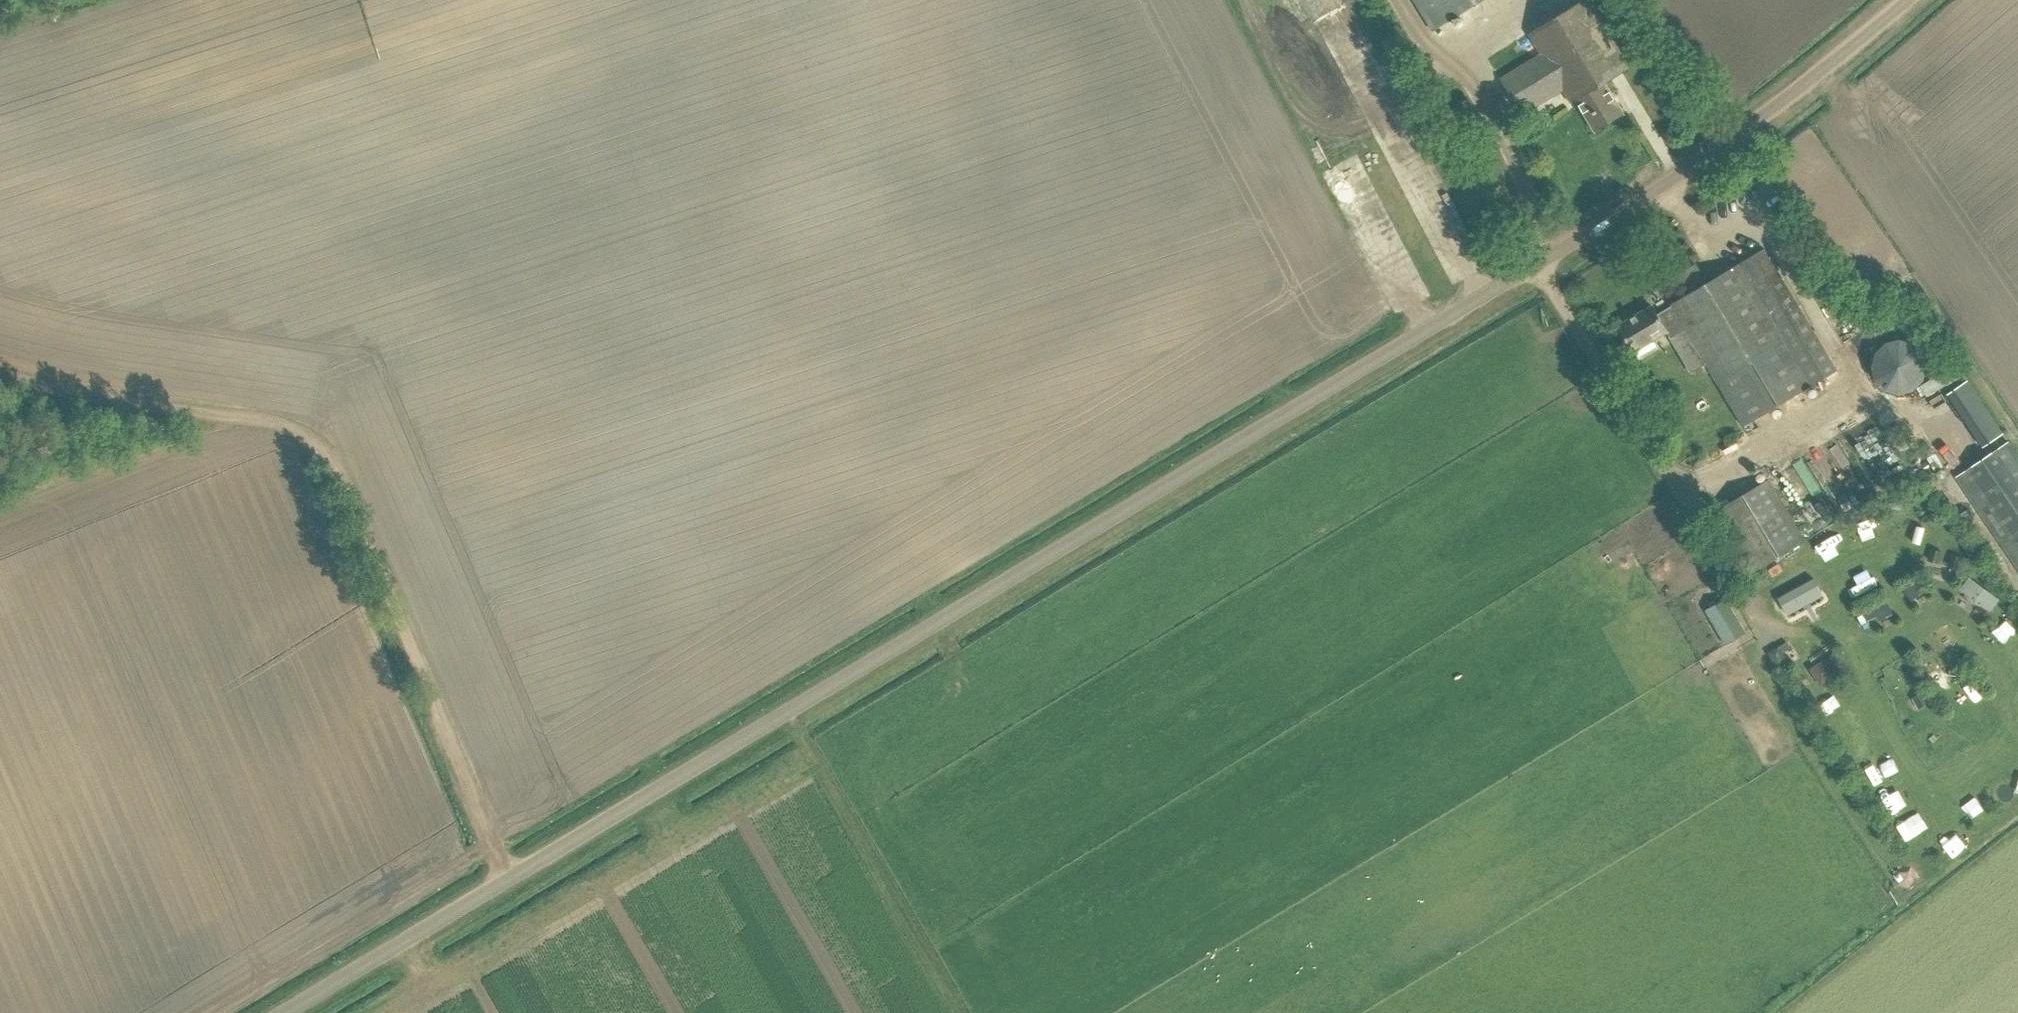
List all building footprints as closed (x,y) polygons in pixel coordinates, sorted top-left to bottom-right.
[(1432,32),(1485,0),(1412,0),(1432,32)] [(1606,82),(1630,68),(1589,0),(1583,0),(1529,33),(1541,52),(1500,77),(1522,113),(1562,89),(1571,104),(1577,100),(1596,131),(1625,113),(1606,82)] [(1837,368),(1765,248),(1656,313),(1652,306),(1618,326),(1632,350),(1634,349),(1638,356),(1656,345),(1651,338),(1666,330),(1670,337),(1685,328),(1743,425),(1837,368)] [(1884,345),(1874,356),(1871,371),(1877,386),(1889,395),(1905,395),(1918,387),(1925,374),(1924,358),(1914,346),(1900,341),(1884,345)] [(2017,567),(2017,457),(2008,441),(1956,476),(2017,567)] [(1780,477),(1804,467),(1801,459),(1777,469),(1780,477)] [(1770,480),(1716,511),(1756,578),(1809,546),(1770,480)] [(1666,527),(1656,533),(1667,549),(1676,542),(1666,527)] [(1941,552),(1931,549),(1928,561),(1938,563),(1941,552)] [(1962,557),(1952,554),(1948,566),(1957,569),(1962,557)] [(1823,595),(1814,578),(1778,598),(1787,615),(1823,595)] [(1903,588),(1909,598),(1923,589),(1916,579),(1903,588)] [(1967,594),(1958,610),(1992,628),(2001,612),(1967,594)] [(1725,644),(1746,632),(1726,598),(1705,610),(1725,644)] [(1892,611),(1887,600),(1872,607),(1877,618),(1892,611)] [(1888,615),(1873,621),(1882,638),(1896,631),(1888,615)] [(1787,640),(1768,652),(1778,668),(1788,661),(1783,653),(1791,647),(1787,640)] [(1821,686),(1849,668),(1837,650),(1809,669),(1821,686)]
